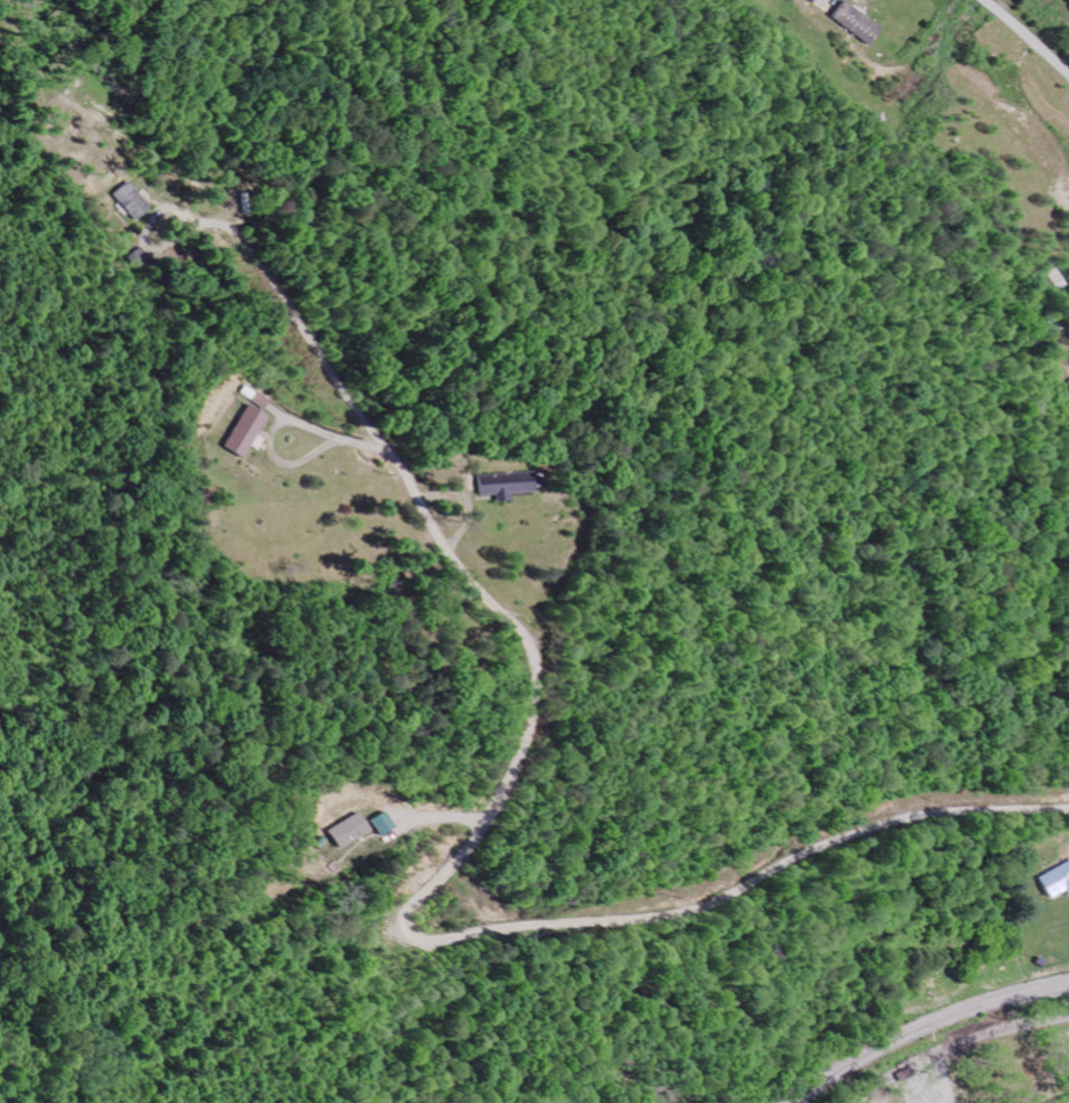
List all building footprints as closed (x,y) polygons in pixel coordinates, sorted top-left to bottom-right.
[(877,27),(836,2),(825,20),(866,45),(877,27)] [(111,195),(134,223),(152,209),(128,180),(111,195)] [(222,447),(242,459),(269,416),(250,404),(222,447)] [(508,502),(508,494),(535,493),(534,472),(476,475),(477,497),(493,496),(493,502),(508,502)] [(370,834),(362,815),(325,829),(333,849),(370,834)] [(1043,898),(1068,885),(1068,861),(1068,859),(1032,877),(1043,898)]
